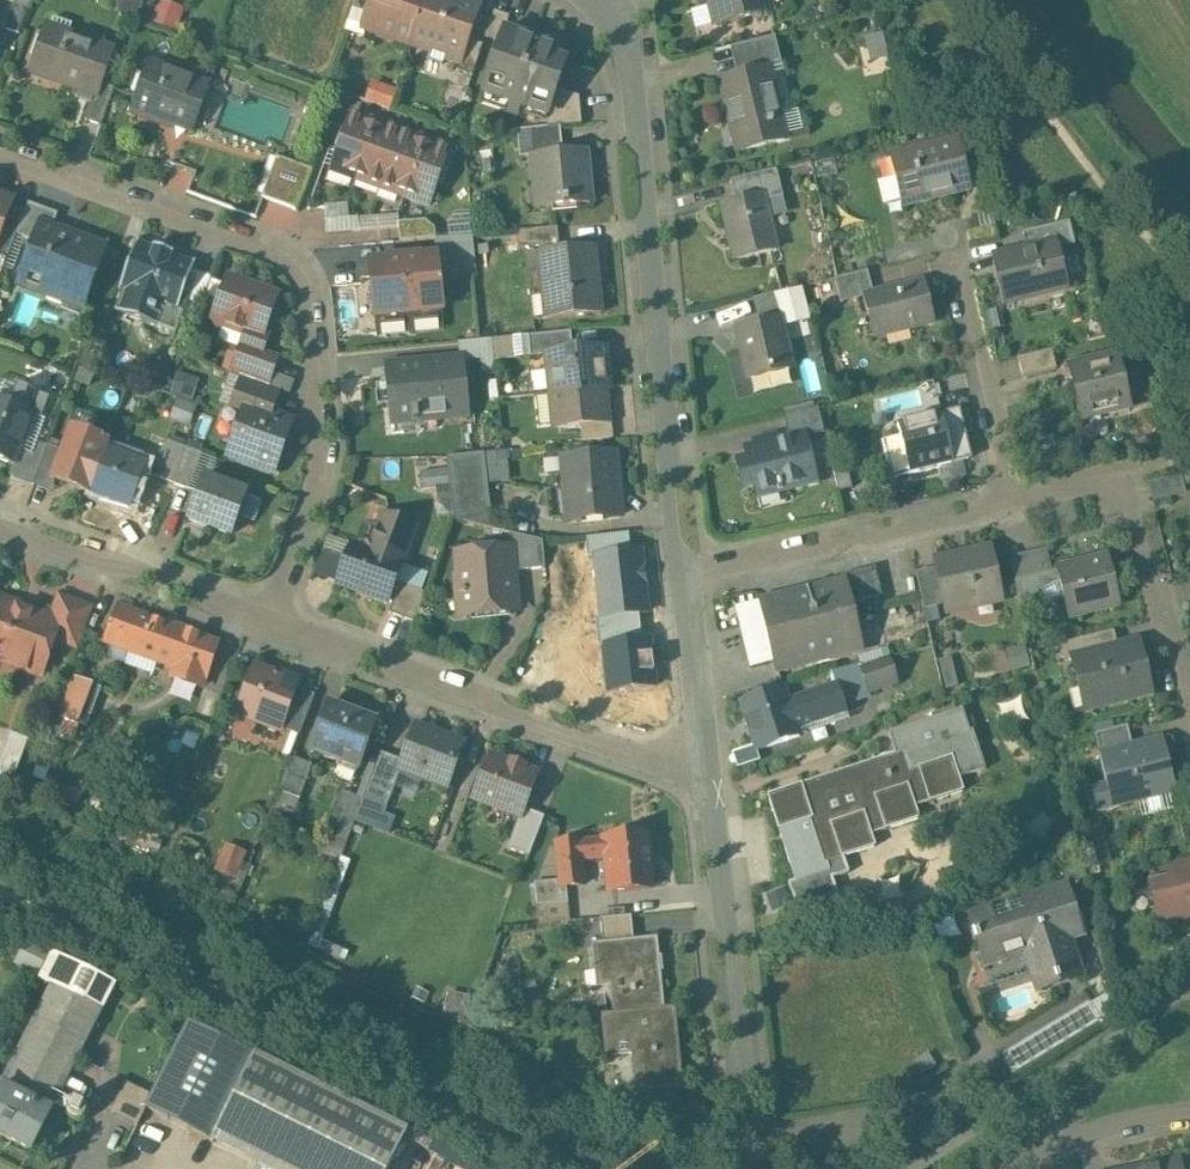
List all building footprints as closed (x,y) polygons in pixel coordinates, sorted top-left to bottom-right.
[(151,20),(178,28),(185,5),(170,0),(157,0),(151,20)] [(370,0),(354,0),(351,8),(366,12),(370,0)] [(426,0),(370,0),(366,12),(361,26),(411,43),(426,0)] [(463,0),(426,0),(411,43),(429,49),(426,58),(442,63),(445,55),(460,60),(461,60),(468,39),(479,6),(463,0)] [(713,23),(768,9),(765,0),(707,0),(713,23)] [(484,36),(498,41),(502,29),(504,29),(508,16),(493,10),(484,36)] [(111,48),(47,26),(33,66),(62,76),(60,82),(93,93),(95,94),(99,83),(111,48)] [(547,112),(555,88),(564,62),(554,59),(558,48),(504,29),(502,29),(498,41),(491,62),(493,62),(483,92),(510,101),(506,112),(512,113),(513,111),(519,113),(522,103),(546,111),(547,112)] [(864,34),(868,58),(887,55),(883,31),(864,34)] [(772,34),(740,42),(746,67),(778,59),(772,34)] [(482,43),(468,39),(461,60),(460,60),(456,70),(471,75),(482,43)] [(209,84),(148,62),(131,108),(133,109),(134,105),(157,114),(156,117),(192,130),(209,84)] [(767,68),(720,79),(737,148),(785,137),(767,68)] [(366,98),(390,107),(397,88),(373,79),(366,98)] [(95,94),(93,93),(84,119),(100,124),(113,88),(99,83),(95,94)] [(546,111),(546,126),(559,125),(580,123),(578,96),(555,88),(547,112),(546,111)] [(366,121),(348,114),(343,129),(340,128),(334,145),(337,146),(329,165),(341,170),(344,176),(354,179),(375,119),(368,116),(366,121)] [(382,121),(375,119),(354,179),(363,183),(369,180),(380,183),(398,132),(381,126),(382,121)] [(533,155),(561,152),(559,125),(546,126),(530,128),(533,155)] [(416,138),(398,132),(380,183),(391,187),(394,194),(403,197),(425,136),(418,134),(416,138)] [(432,139),(425,136),(403,197),(413,200),(419,197),(431,202),(438,182),(443,183),(448,166),(444,165),(449,150),(430,144),(432,139)] [(955,138),(889,154),(903,202),(967,186),(955,138)] [(533,155),(532,155),(535,185),(543,184),(545,207),(589,202),(584,150),(561,152),(533,155)] [(312,169),(276,155),(261,196),(297,209),(312,169)] [(174,161),(166,183),(189,191),(197,169),(174,161)] [(730,178),(735,199),(763,192),(765,200),(783,194),(776,167),(730,178)] [(735,199),(719,203),(732,257),(776,247),(765,200),(763,192),(735,199)] [(7,212),(12,198),(0,194),(0,232),(7,212)] [(40,222),(52,227),(57,212),(27,201),(21,217),(16,233),(34,239),(40,222)] [(401,213),(349,215),(349,202),(325,203),(326,231),(400,228),(400,237),(435,236),(434,217),(401,218),(401,213)] [(21,217),(7,212),(0,232),(0,255),(7,258),(16,233),(21,217)] [(1021,231),(1025,246),(1036,243),(1037,247),(1055,243),(1056,248),(1074,243),(1069,219),(1021,231)] [(52,227),(40,222),(34,239),(18,282),(44,292),(47,297),(60,302),(66,300),(67,295),(81,300),(79,305),(82,306),(104,246),(52,227)] [(556,226),(516,230),(518,247),(558,243),(556,226)] [(434,238),(403,238),(403,250),(434,250),(434,238)] [(466,238),(448,239),(449,254),(467,252),(466,238)] [(138,240),(136,239),(118,289),(122,290),(118,299),(145,309),(141,320),(175,333),(189,292),(184,290),(195,261),(193,260),(192,261),(172,254),(172,253),(152,245),(152,246),(137,241),(138,240)] [(1025,246),(992,255),(1004,303),(1046,292),(1044,284),(1064,279),(1056,248),(1055,243),(1037,247),(1036,243),(1025,246)] [(594,247),(545,252),(547,278),(541,279),(546,318),(601,312),(600,311),(599,311),(593,248),(594,248),(594,247)] [(420,255),(402,257),(408,313),(441,309),(436,256),(420,257),(420,255)] [(385,261),(369,262),(374,316),(408,313),(402,257),(385,259),(385,261)] [(862,295),(872,292),(866,267),(832,276),(838,302),(862,295)] [(272,292),(227,276),(212,318),(215,319),(218,325),(224,328),(230,325),(241,329),(244,335),(240,345),(260,352),(266,335),(262,334),(269,315),(264,313),(272,292)] [(872,292),(862,295),(866,315),(874,313),(878,333),(933,319),(922,279),(872,292)] [(751,297),(757,322),(780,316),(781,322),(796,319),(788,287),(751,297)] [(757,322),(735,328),(747,376),(791,366),(781,322),(780,316),(757,322)] [(529,355),(548,353),(548,352),(571,350),(570,330),(527,335),(529,355)] [(457,342),(459,358),(461,358),(461,360),(479,359),(481,372),(494,371),(491,338),(457,342)] [(260,352),(240,345),(230,373),(241,377),(265,386),(275,358),(260,352)] [(571,350),(548,352),(548,353),(552,392),(602,387),(607,387),(607,386),(603,348),(603,347),(571,350)] [(1050,347),(1016,356),(1020,376),(1055,367),(1050,347)] [(1115,351),(1067,364),(1080,418),(1128,405),(1115,351)] [(807,395),(826,392),(820,354),(801,357),(807,395)] [(0,356),(0,386),(4,388),(14,361),(0,356)] [(154,358),(148,372),(159,376),(164,361),(162,358),(158,356),(154,358)] [(459,358),(389,365),(394,413),(411,411),(412,421),(416,420),(416,419),(466,414),(461,360),(461,358),(459,358)] [(180,372),(168,416),(189,422),(201,377),(180,372)] [(0,401),(0,459),(13,464),(33,413),(32,412),(43,383),(19,374),(8,404),(0,401)] [(265,386),(241,377),(230,405),(244,410),(240,421),(234,424),(231,432),(234,438),(230,447),(235,458),(272,472),(291,421),(270,413),(278,391),(265,386)] [(602,387),(552,392),(555,426),(579,423),(606,421),(605,420),(602,387)] [(803,431),(804,436),(822,431),(816,405),(781,414),(786,436),(803,431)] [(940,411),(896,422),(899,435),(909,471),(953,461),(940,411)] [(606,421),(579,423),(581,441),(612,437),(610,419),(605,420),(606,421)] [(106,442),(71,429),(62,451),(58,463),(52,479),(86,492),(87,491),(86,491),(102,450),(103,451),(106,442)] [(786,436),(744,448),(757,495),(815,479),(804,436),(803,431),(786,436)] [(890,476),(909,471),(899,435),(881,439),(890,476)] [(169,483),(182,447),(165,440),(152,476),(169,483)] [(42,458),(58,463),(62,451),(47,445),(42,458)] [(201,454),(182,447),(169,483),(187,489),(201,454)] [(145,466),(103,451),(102,450),(86,491),(87,491),(130,507),(145,466)] [(483,452),(445,456),(452,519),(492,528),(483,452)] [(613,452),(561,456),(566,519),(619,516),(613,452)] [(844,458),(830,462),(837,489),(851,486),(844,458)] [(1155,496),(1185,492),(1182,474),(1153,478),(1155,496)] [(246,493),(202,477),(187,518),(231,534),(246,493)] [(364,541),(369,551),(399,563),(413,526),(382,515),(380,522),(370,527),(364,541)] [(508,532),(510,548),(511,547),(513,570),(544,567),(541,540),(508,532)] [(588,558),(595,557),(630,553),(628,533),(586,538),(588,558)] [(351,545),(337,583),(386,601),(400,563),(399,563),(369,551),(351,545)] [(510,548),(455,552),(457,574),(455,576),(456,591),(459,592),(459,593),(467,597),(469,613),(515,609),(513,593),(515,593),(513,570),(511,547),(510,548)] [(988,551),(936,561),(948,608),(999,597),(988,551)] [(630,553),(595,557),(601,615),(637,611),(647,610),(641,552),(630,553)] [(1107,554),(1055,567),(1058,579),(1062,596),(1068,617),(1119,604),(1107,554)] [(851,588),(845,589),(848,602),(880,593),(874,565),(847,571),(851,588)] [(1020,606),(1039,601),(1036,590),(1058,579),(1055,567),(1013,578),(1020,606)] [(843,579),(759,601),(778,672),(810,665),(808,660),(858,648),(851,616),(848,602),(845,589),(843,579)] [(1039,601),(1062,596),(1058,579),(1036,590),(1039,601)] [(425,592),(399,582),(388,612),(414,622),(425,592)] [(58,595),(50,616),(61,620),(54,639),(77,648),(93,608),(58,595)] [(0,597),(0,659),(8,655),(43,669),(54,639),(61,620),(50,616),(0,597)] [(920,599),(851,616),(858,648),(928,630),(920,599)] [(167,624),(119,606),(105,642),(202,678),(216,639),(168,622),(167,624)] [(641,644),(637,611),(601,615),(596,616),(599,648),(603,648),(641,644)] [(1071,655),(1097,649),(1094,634),(1058,643),(1063,661),(1072,659),(1071,655)] [(1097,649),(1071,655),(1072,659),(1084,709),(1150,691),(1136,639),(1097,649)] [(641,644),(603,648),(608,691),(655,686),(650,643),(641,644)] [(860,666),(867,689),(897,679),(890,657),(860,666)] [(832,684),(839,700),(867,689),(860,666),(859,662),(829,670),(832,684)] [(283,677),(255,666),(246,690),(235,694),(240,705),(239,707),(258,714),(256,720),(279,729),(279,727),(295,687),(282,681),(283,677)] [(92,683),(72,676),(57,716),(77,724),(77,723),(86,727),(101,687),(92,684),(92,683)] [(781,686),(739,701),(756,749),(798,733),(796,729),(843,711),(839,700),(832,684),(786,699),(781,686)] [(314,694),(295,687),(279,727),(299,734),(314,694)] [(376,722),(326,703),(309,749),(359,768),(376,722)] [(1113,781),(1118,801),(1173,787),(1161,739),(1132,747),(1126,724),(1093,733),(1107,782),(1113,781)] [(462,743),(415,725),(402,760),(399,768),(400,769),(446,786),(462,743)] [(795,878),(785,881),(794,908),(837,895),(831,876),(848,871),(844,856),(874,845),(870,832),(918,817),(913,806),(962,790),(951,755),(909,767),(904,748),(766,793),(795,878)] [(399,768),(402,760),(380,751),(368,785),(391,793),(400,769),(399,768)] [(510,763),(489,755),(473,798),(518,816),(520,816),(523,808),(537,773),(523,768),(523,765),(511,760),(510,763)] [(312,764),(291,756),(278,790),(299,798),(312,764)] [(395,788),(416,795),(421,778),(400,772),(395,788)] [(1107,782),(1091,787),(1097,810),(1119,804),(1118,801),(1113,781),(1107,782)] [(391,793),(368,785),(363,798),(386,807),(391,793)] [(363,797),(341,790),(324,834),(345,843),(363,797)] [(520,816),(518,816),(506,847),(528,856),(543,815),(523,808),(520,816)] [(645,833),(592,837),(594,857),(605,856),(608,889),(651,887),(645,833)] [(594,857),(592,837),(554,840),(559,884),(582,884),(581,857),(594,857)] [(1153,884),(1163,921),(1184,916),(1181,905),(1189,902),(1189,861),(1171,866),(1174,877),(1153,884)] [(1065,885),(971,914),(976,932),(969,934),(972,944),(977,942),(985,965),(1025,952),(1036,989),(1080,974),(1069,938),(1080,935),(1065,885)] [(567,903),(535,902),(536,922),(568,921),(567,903)] [(599,916),(601,941),(632,939),(630,915),(599,916)] [(610,968),(613,1013),(664,1009),(657,938),(632,939),(601,941),(591,942),(593,969),(610,968)] [(35,975),(49,982),(100,1008),(114,982),(48,948),(35,975)] [(49,982),(0,1078),(0,1131),(29,1146),(100,1008),(49,982)] [(1113,990),(1001,1057),(1012,1076),(1120,1010),(1113,990)] [(613,1013),(600,1015),(602,1044),(631,1043),(636,1090),(675,1087),(681,1087),(674,1008),(664,1009),(613,1013)] [(253,1053),(185,1019),(148,1093),(141,1106),(209,1140),(253,1053)] [(209,1140),(267,1168),(385,1168),(405,1129),(253,1053),(209,1140)] [(929,1053),(911,1064),(919,1077),(937,1066),(929,1053)] [(141,1106),(148,1093),(121,1080),(106,1110),(133,1123),(141,1106)] [(675,1087),(636,1090),(636,1108),(677,1106),(675,1087)] [(83,1106),(79,1099),(69,1099),(63,1105),(63,1113),(67,1119),(77,1120),(83,1114),(83,1106)] [(1134,1168),(1180,1168),(1177,1159),(1134,1168)]
